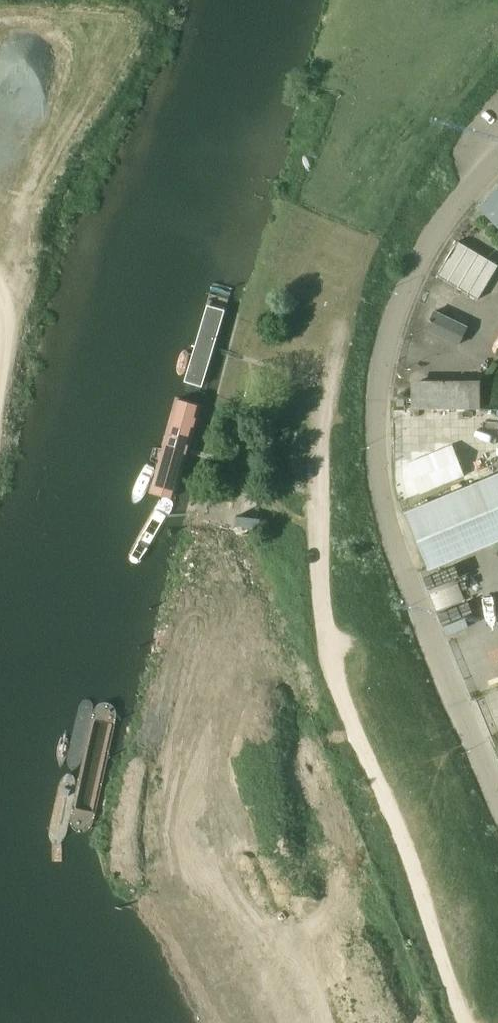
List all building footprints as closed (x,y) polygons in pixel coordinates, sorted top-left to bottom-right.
[(479,207),(493,221),(497,226),(497,187),(479,207)] [(457,240),(437,275),(478,298),(497,263),(457,240)] [(200,397),(228,301),(210,296),(182,392),(200,397)] [(465,327),(452,320),(434,312),(426,330),(456,345),(465,327)] [(480,385),(477,385),(411,385),(411,409),(480,409),(480,385)] [(175,497),(201,405),(182,400),(155,491),(175,497)] [(450,448),(427,457),(408,465),(420,494),(461,477),(464,476),(453,446),(450,448)] [(423,505),(405,513),(428,569),(497,540),(497,474),(423,505)] [(436,609),(464,601),(459,583),(431,592),(436,609)]
